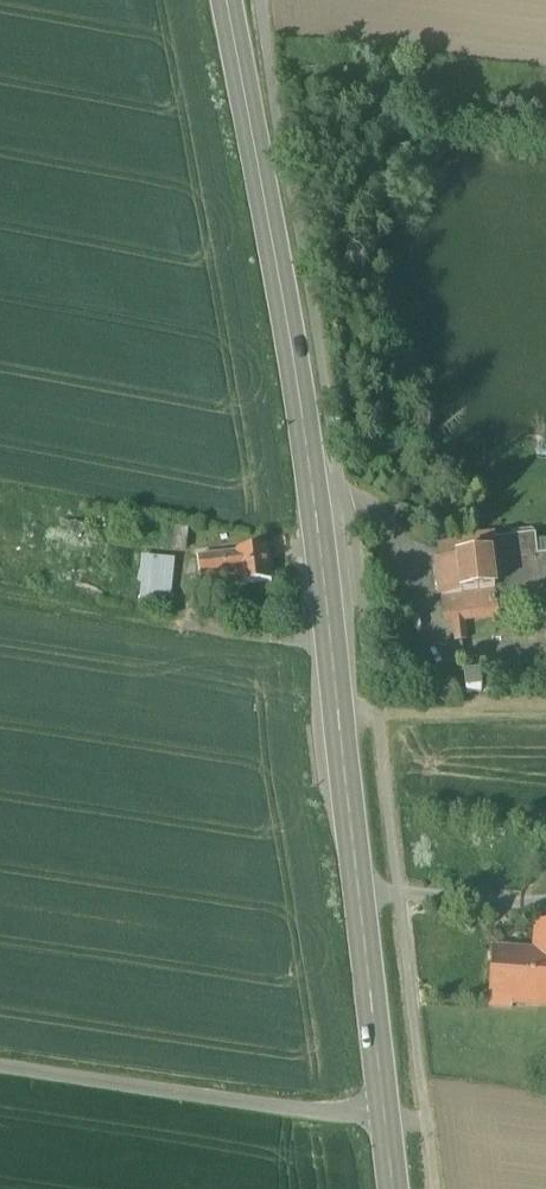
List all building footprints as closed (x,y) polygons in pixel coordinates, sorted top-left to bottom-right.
[(182,549),(186,531),(169,526),(164,544),(182,549)] [(433,543),(443,637),(463,636),(463,628),(503,626),(502,611),(545,607),(545,556),(534,557),(532,533),(433,543)] [(261,551),(199,560),(201,584),(233,580),(240,589),(267,587),(261,551)] [(134,604),(169,614),(175,562),(141,562),(134,604)] [(490,948),(486,1006),(545,1010),(545,920),(526,919),(523,949),(490,948)]
